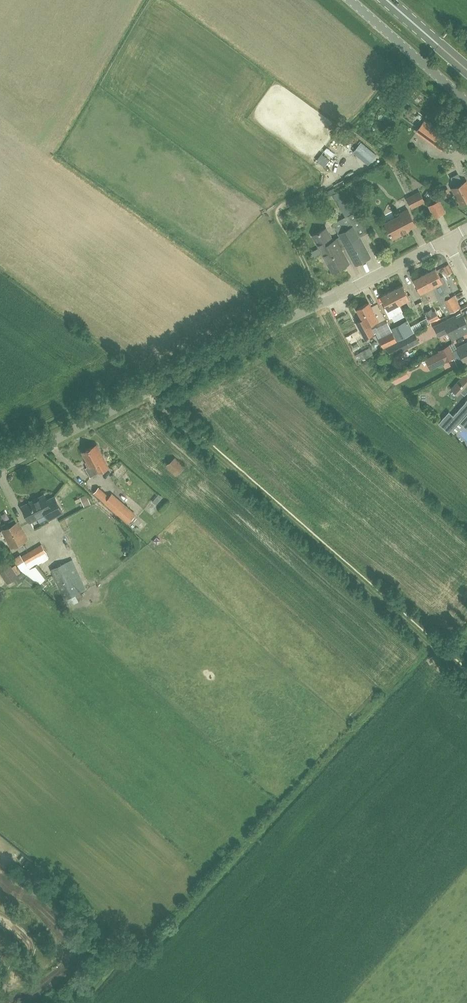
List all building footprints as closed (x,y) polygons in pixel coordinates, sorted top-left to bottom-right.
[(416,100),(423,93),(418,88),(411,94),(416,100)] [(451,138),(425,118),(416,130),(442,150),(451,138)] [(378,153),(362,140),(353,151),(369,164),(378,153)] [(460,144),(454,151),(459,155),(465,148),(460,144)] [(346,158),(352,151),(349,147),(342,154),(346,158)] [(466,200),(466,181),(463,183),(458,174),(451,177),(456,186),(452,188),(460,204),(466,200)] [(331,189),(334,194),(344,213),(353,208),(333,187),(331,189)] [(426,201),(420,191),(407,198),(412,209),(426,201)] [(435,217),(445,212),(439,200),(429,205),(435,217)] [(402,232),(416,224),(408,209),(400,214),(401,215),(386,223),(390,232),(390,233),(393,239),(403,233),(402,232)] [(341,237),(337,240),(339,244),(322,253),(326,260),(328,259),(334,271),(349,263),(341,249),(346,247),(356,265),(371,256),(348,215),(333,223),(341,237)] [(339,244),(337,240),(336,240),(333,241),(326,229),(313,236),(322,253),(339,244)] [(450,276),(457,273),(453,264),(446,268),(450,276)] [(436,268),(425,274),(432,287),(443,308),(446,315),(447,314),(460,307),(454,296),(446,300),(444,295),(451,291),(444,277),(441,278),(436,268)] [(432,287),(425,274),(414,279),(419,290),(418,291),(423,301),(425,300),(428,298),(425,291),(432,287)] [(392,291),(399,304),(407,300),(410,308),(416,305),(411,295),(409,295),(403,285),(392,291)] [(399,304),(392,291),(381,296),(387,307),(385,308),(390,318),(396,315),(392,308),(399,304)] [(370,325),(379,320),(369,303),(357,309),(363,319),(357,323),(366,339),(374,334),(370,325)] [(466,331),(466,323),(463,315),(453,321),(452,319),(435,327),(439,335),(448,330),(452,339),(466,331)] [(430,324),(427,319),(420,322),(423,328),(430,324)] [(410,325),(409,325),(406,321),(391,328),(398,341),(413,333),(412,331),(413,331),(410,325)] [(384,348),(397,341),(392,331),(379,338),(384,348)] [(394,356),(420,342),(415,332),(385,348),(394,356)] [(444,360),(445,363),(453,358),(458,367),(465,363),(466,362),(466,345),(466,343),(457,348),(458,349),(453,351),(449,345),(438,350),(439,351),(431,356),(436,364),(444,360)] [(364,357),(371,353),(369,348),(361,352),(364,357)] [(395,382),(399,380),(409,375),(405,368),(392,375),(395,382)] [(100,472),(109,467),(97,444),(83,452),(90,465),(86,467),(91,477),(100,472)] [(176,476),(185,468),(175,457),(166,465),(176,476)] [(112,493),(109,496),(99,487),(94,493),(105,503),(128,523),(136,514),(112,493)] [(49,519),(62,512),(54,497),(47,501),(44,495),(22,506),(30,522),(46,514),(49,519)] [(161,506),(165,512),(176,505),(173,499),(161,506)] [(11,549),(29,539),(19,521),(1,530),(11,549)] [(16,564),(38,584),(39,584),(38,583),(40,584),(41,582),(42,582),(47,576),(41,571),(43,568),(41,564),(49,559),(46,554),(47,553),(41,544),(22,556),(21,554),(14,558),(18,563),(16,564)] [(65,600),(84,591),(69,561),(51,570),(65,600)] [(16,564),(12,567),(11,565),(0,572),(0,573),(7,584),(14,579),(17,584),(23,580),(34,589),(38,584),(16,564)]
